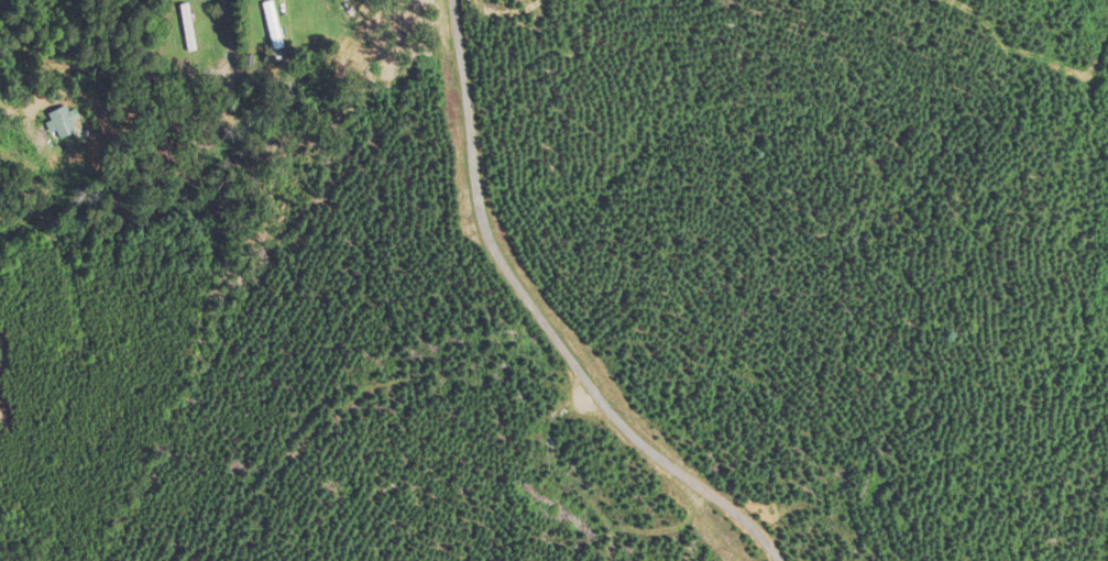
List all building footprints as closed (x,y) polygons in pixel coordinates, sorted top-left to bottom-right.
[(278,50),(289,47),(275,1),(265,4),(278,50)] [(199,51),(195,4),(186,4),(189,51),(199,51)] [(59,138),(78,134),(73,107),(54,111),(59,138)]
